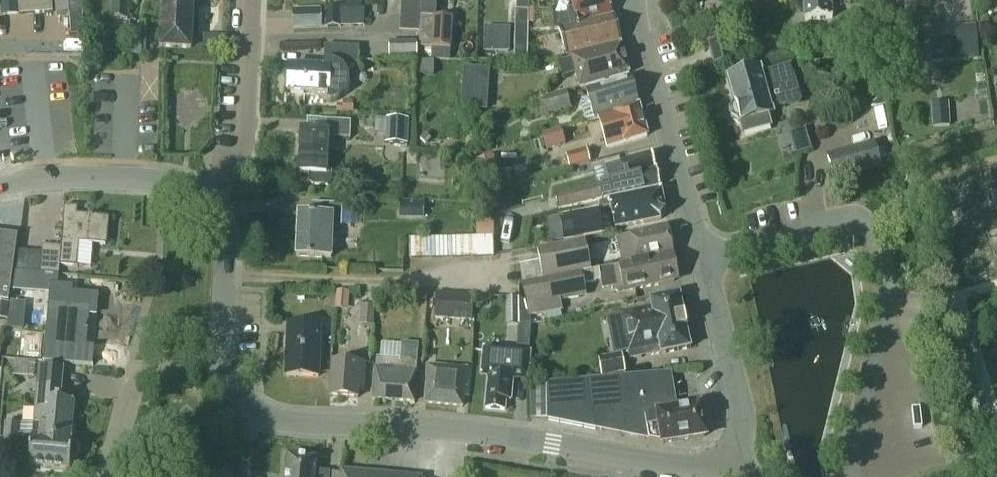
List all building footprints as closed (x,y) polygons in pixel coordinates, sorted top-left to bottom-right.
[(1,15),(19,14),(18,0),(0,0),(0,4),(1,15)] [(19,14),(52,12),(51,0),(18,0),(19,14)] [(57,15),(70,14),(71,35),(84,35),(83,13),(82,0),(56,0),(57,15)] [(111,19),(128,20),(129,0),(112,0),(111,19)] [(194,0),(163,0),(160,49),(191,50),(194,0)] [(420,31),(423,0),(401,0),(399,30),(420,31)] [(420,31),(419,47),(432,48),(432,59),(451,60),(453,18),(436,17),(437,0),(423,0),(420,31)] [(528,32),(529,8),(529,0),(517,0),(517,9),(515,9),(514,61),(528,61),(528,32)] [(569,25),(612,15),(610,10),(612,9),(609,0),(570,0),(573,11),(567,12),(569,25)] [(806,21),(833,18),(832,0),(804,0),(806,21)] [(362,7),(325,7),(325,27),(341,27),(341,25),(362,25),(362,7)] [(308,18),(294,19),(294,29),(322,28),(321,8),(308,9),(308,18)] [(878,24),(877,9),(859,10),(860,25),(878,24)] [(565,56),(621,43),(613,15),(612,15),(569,25),(558,28),(565,56)] [(976,25),(932,28),(935,62),(978,59),(976,25)] [(510,34),(484,34),(484,52),(510,52),(510,34)] [(705,41),(711,64),(731,59),(725,36),(705,41)] [(418,41),(389,41),(389,59),(418,59),(418,41)] [(629,74),(621,43),(565,56),(566,57),(570,56),(571,59),(558,63),(562,78),(575,74),(579,88),(629,74)] [(338,100),(344,95),(349,87),(349,78),(346,69),(355,65),(357,65),(357,61),(359,61),(359,59),(359,47),(324,46),(324,69),(289,68),(288,92),(328,93),(328,101),(327,102),(331,102),(338,100)] [(415,60),(415,75),(434,75),(434,60),(415,60)] [(467,107),(494,107),(495,65),(468,64),(467,107)] [(802,101),(800,93),(793,65),(762,73),(761,69),(727,79),(734,105),(730,112),(732,120),(737,122),(738,126),(741,126),(743,134),(773,126),(770,116),(775,115),(774,111),(787,107),(789,109),(800,106),(802,101)] [(587,98),(583,100),(580,104),(585,120),(593,117),(593,119),(599,117),(598,116),(639,104),(631,78),(585,91),(587,98)] [(566,91),(542,98),(547,115),(571,108),(566,91)] [(953,100),(937,101),(939,123),(955,123),(953,100)] [(353,101),(344,101),(344,105),(337,105),(337,112),(352,112),(353,101)] [(598,116),(599,117),(607,147),(623,143),(624,143),(649,136),(639,104),(639,105),(639,104),(598,116)] [(381,118),(380,128),(386,128),(386,143),(408,144),(409,118),(387,117),(386,119),(381,118)] [(350,138),(351,120),(326,119),(325,131),(302,130),(300,172),(308,173),(308,181),(312,185),(327,186),(332,182),(332,171),(328,169),(327,169),(328,136),(350,138)] [(561,129),(543,134),(547,150),(566,145),(561,129)] [(882,171),(874,142),(827,154),(834,183),(882,171)] [(567,154),(570,167),(590,162),(586,149),(567,154)] [(645,190),(660,186),(656,169),(655,169),(652,153),(621,162),(606,167),(610,182),(556,196),(559,210),(604,199),(645,190)] [(487,176),(504,174),(503,156),(485,157),(487,176)] [(659,190),(609,200),(599,202),(602,213),(611,211),(615,229),(661,219),(666,214),(660,189),(658,189),(659,190)] [(400,218),(424,218),(425,201),(400,200),(400,218)] [(312,203),(312,214),(297,214),(296,256),(332,257),(333,226),(342,227),(343,204),(312,203)] [(106,244),(108,217),(77,214),(78,206),(65,205),(62,247),(43,245),(40,273),(59,275),(60,265),(78,267),(80,242),(106,244)] [(600,209),(559,217),(564,242),(605,234),(600,209)] [(625,264),(623,265),(674,256),(668,227),(620,237),(625,264)] [(16,239),(4,237),(4,234),(0,234),(0,274),(11,275),(16,239)] [(409,259),(494,257),(494,236),(409,238),(409,259)] [(582,273),(592,271),(586,241),(537,249),(539,262),(520,264),(522,283),(525,283),(582,273)] [(622,265),(608,268),(599,269),(603,290),(612,288),(612,292),(623,290),(624,295),(636,293),(636,290),(675,282),(677,277),(674,256),(623,265),(622,266),(622,265)] [(18,271),(16,288),(44,291),(45,274),(18,271)] [(586,297),(582,273),(525,283),(522,283),(528,318),(563,311),(561,302),(586,297)] [(95,314),(97,295),(72,292),(72,286),(53,285),(46,362),(82,365),(83,348),(70,347),(73,312),(95,314)] [(350,291),(337,290),(335,309),(348,310),(350,291)] [(426,301),(426,291),(411,291),(411,301),(426,301)] [(473,294),(436,292),(435,319),(472,321),(473,294)] [(660,355),(692,348),(691,345),(690,345),(681,297),(681,294),(650,300),(652,308),(620,314),(628,353),(629,360),(660,354),(660,355)] [(519,325),(519,297),(505,297),(506,325),(519,325)] [(0,302),(0,320),(7,320),(9,303),(0,302)] [(26,322),(29,306),(17,304),(14,321),(26,322)] [(360,325),(373,326),(374,306),(361,305),(360,325)] [(318,376),(320,324),(287,322),(285,375),(318,376)] [(402,342),(400,360),(376,358),(376,368),(374,399),(414,402),(416,370),(417,361),(418,343),(402,342)] [(528,375),(530,352),(483,348),(481,371),(489,372),(485,408),(505,410),(506,400),(511,400),(513,374),(528,375)] [(602,378),(626,373),(622,354),(598,359),(602,378)] [(363,391),(366,363),(331,361),(329,396),(358,398),(359,391),(363,391)] [(40,365),(37,389),(34,428),(25,427),(24,434),(20,434),(21,423),(6,422),(3,446),(30,449),(29,466),(70,470),(73,440),(70,440),(74,402),(61,401),(64,368),(40,365)] [(471,369),(443,366),(429,365),(427,377),(428,377),(425,402),(463,406),(464,396),(468,397),(471,369)] [(667,442),(668,441),(663,412),(677,410),(672,374),(623,377),(623,376),(548,384),(551,420),(600,428),(600,429),(667,442)] [(700,407),(677,410),(663,412),(668,441),(704,435),(700,407)] [(326,450),(326,442),(316,441),(316,450),(326,450)] [(327,473),(315,472),(316,458),(288,455),(286,476),(327,476),(327,473)]
